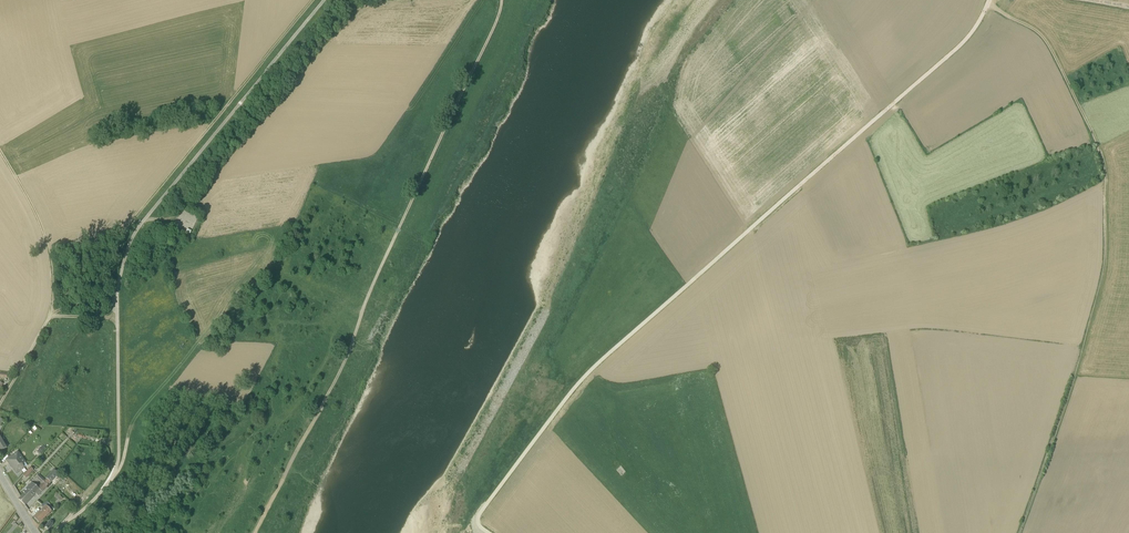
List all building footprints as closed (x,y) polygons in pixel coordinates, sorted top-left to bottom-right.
[(41,455),(46,449),(43,447),(38,452),(41,455)] [(25,464),(17,453),(5,462),(16,476),(24,470),(27,467),(25,464)] [(33,472),(30,469),(22,477),(25,480),(33,472)] [(38,476),(35,479),(43,486),(45,489),(49,485),(38,476)] [(18,501),(24,507),(35,495),(37,497),(41,493),(45,489),(43,486),(39,490),(31,483),(22,493),(24,495),(20,499),(18,501)] [(61,499),(56,494),(52,497),(59,503),(61,501),(60,500),(61,499)] [(54,510),(46,503),(41,508),(43,510),(33,519),(38,525),(51,513),(54,510)] [(48,523),(44,529),(48,532),(52,526),(52,524),(50,523),(48,523)]
